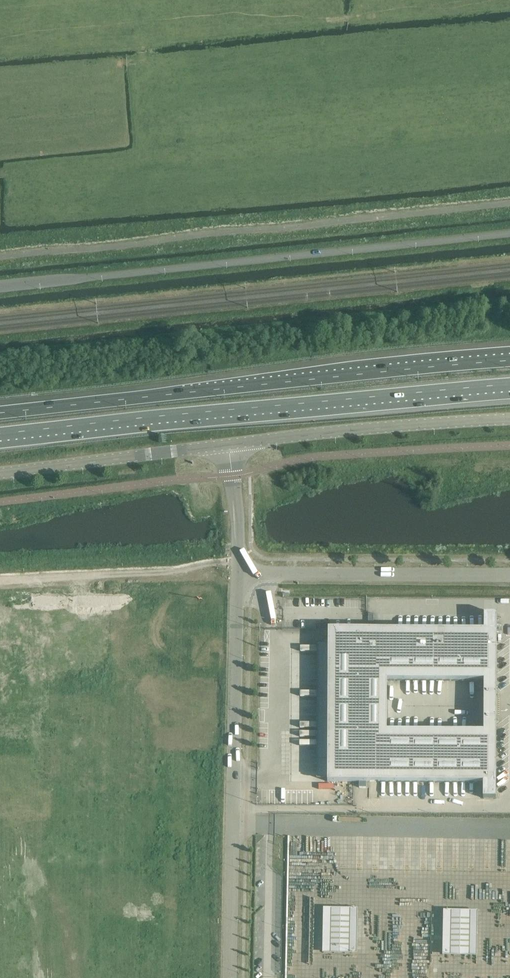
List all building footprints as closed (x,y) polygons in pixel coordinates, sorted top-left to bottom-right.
[(484,630),(328,629),(328,631),(327,781),(359,782),(359,788),(366,788),(366,782),(483,782),(483,798),(496,798),(496,702),(497,614),(484,614),(484,630)] [(357,905),(323,904),(322,949),(356,950),(357,905)] [(476,907),(444,906),(443,951),(475,952),(476,907)]
